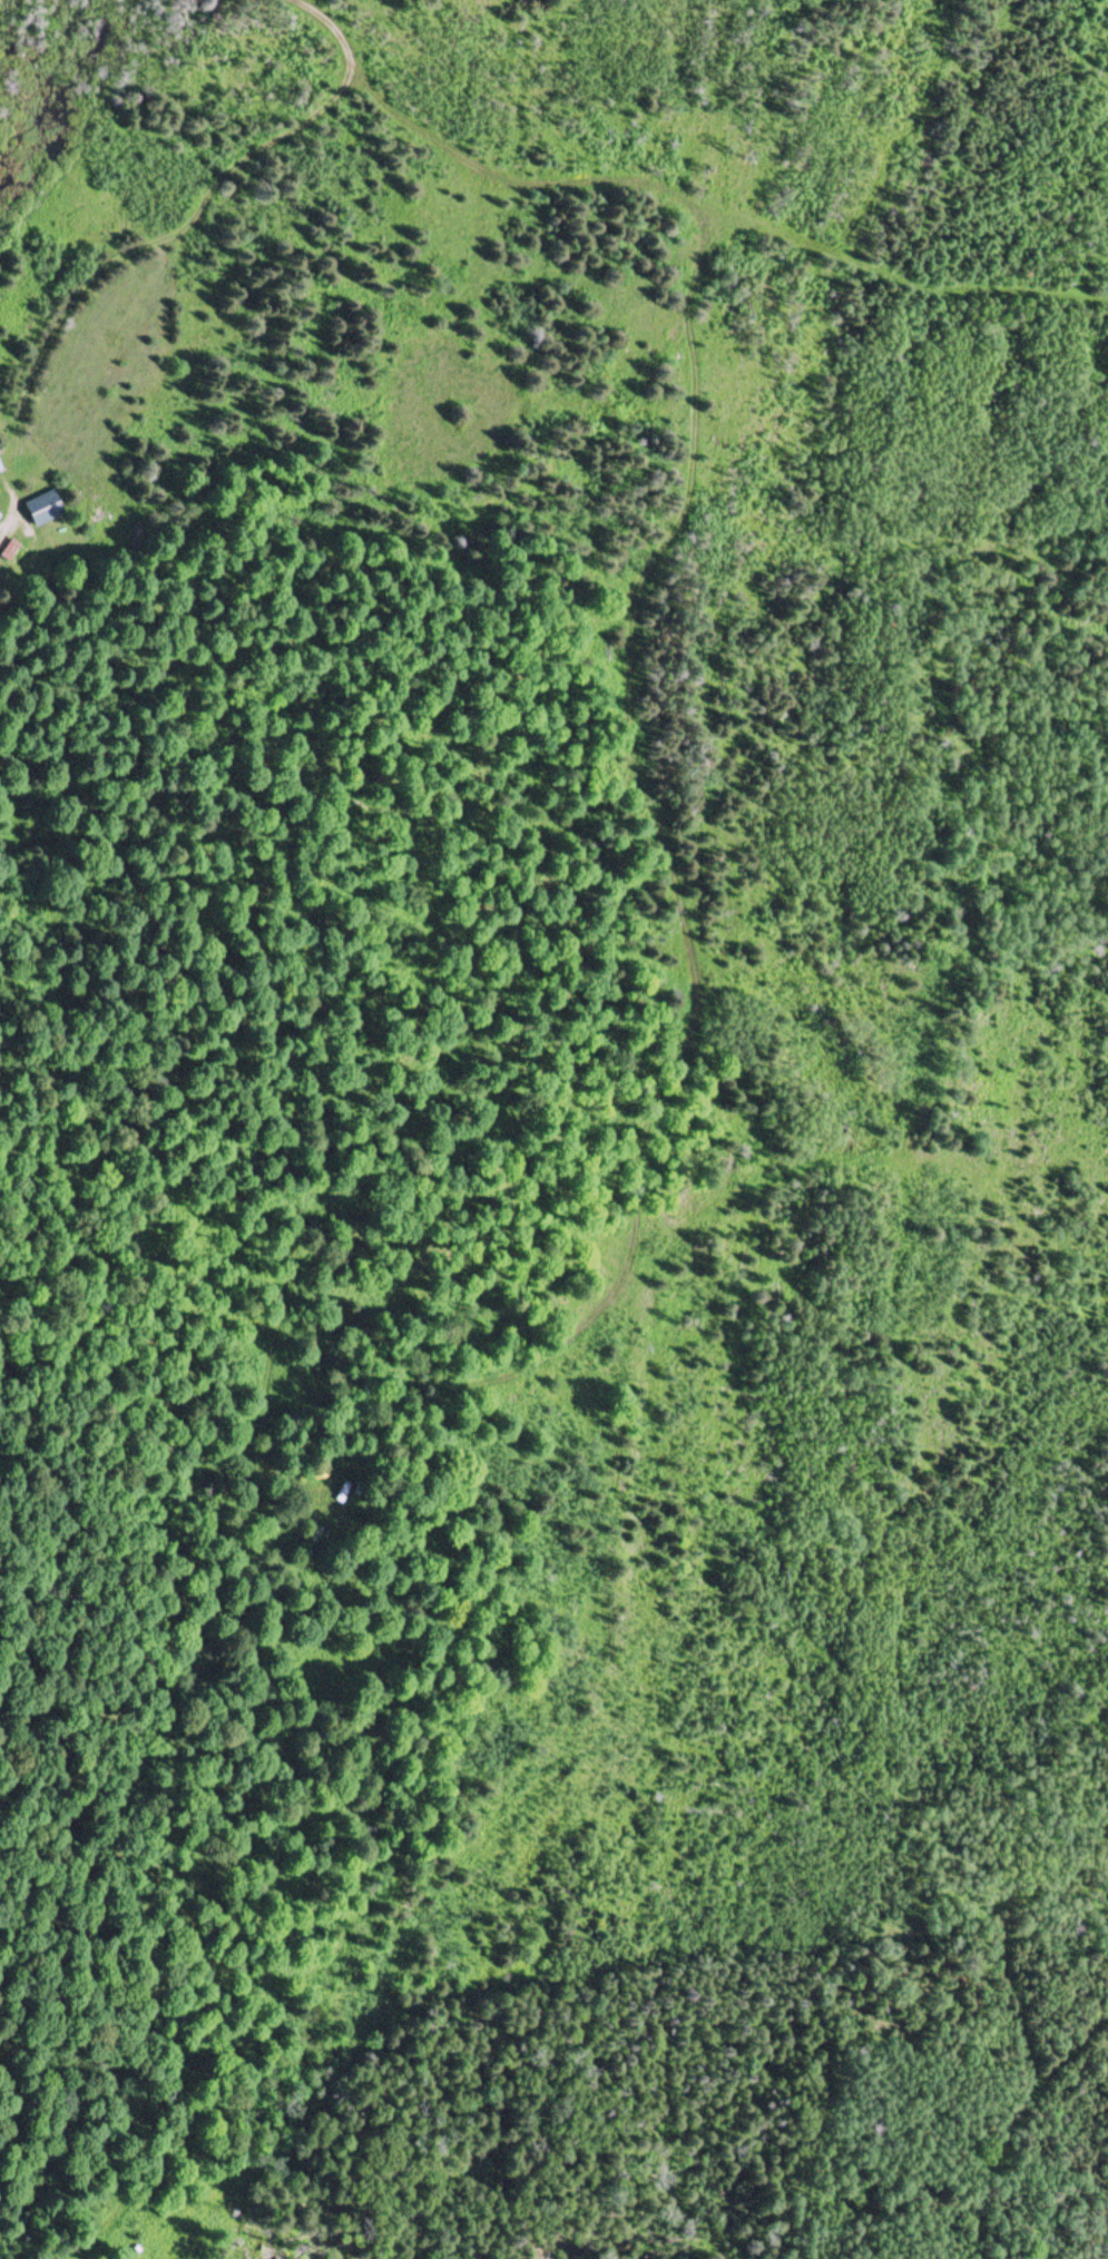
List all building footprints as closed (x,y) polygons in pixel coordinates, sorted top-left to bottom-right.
[(66,515),(55,491),(25,505),(36,529),(66,515)]
